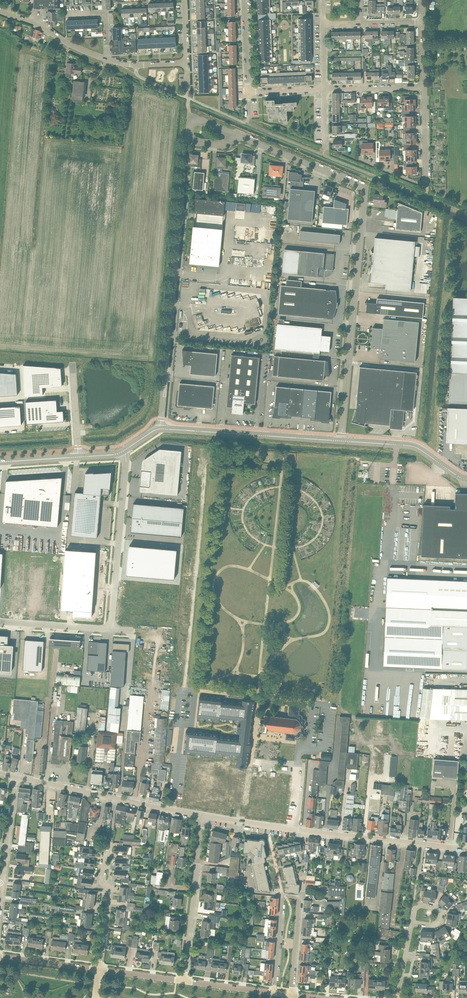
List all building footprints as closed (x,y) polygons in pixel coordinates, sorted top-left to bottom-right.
[(35,9),(59,9),(59,7),(59,3),(59,0),(34,0),(35,9)] [(286,2),(282,2),(282,9),(286,9),(286,6),(293,5),(292,0),(286,0),(286,2)] [(413,0),(409,0),(409,2),(405,2),(405,6),(405,8),(405,13),(406,13),(406,14),(409,14),(409,13),(413,13),(413,6),(413,2),(413,0)] [(381,7),(375,7),(368,7),(369,13),(375,13),(375,10),(378,10),(378,11),(385,11),(384,5),(381,5),(381,7)] [(56,21),(56,11),(48,12),(48,15),(49,15),(49,21),(56,21)] [(32,29),(30,33),(30,34),(34,35),(33,37),(39,39),(40,36),(41,37),(43,33),(40,32),(40,31),(36,29),(36,30),(32,29)] [(123,40),(114,40),(115,40),(115,46),(112,46),(113,55),(119,54),(119,53),(137,52),(136,41),(131,41),(131,46),(123,46),(123,40)] [(67,63),(67,68),(66,73),(66,77),(69,77),(70,73),(74,73),(76,73),(81,73),(81,67),(75,67),(75,64),(67,63)] [(72,95),(72,99),(82,100),(82,96),(83,96),(84,87),(84,82),(74,81),(73,86),(72,95)] [(405,105),(415,105),(415,99),(409,99),(409,96),(401,96),(401,101),(401,102),(405,102),(405,105)] [(367,107),(367,97),(361,97),(361,103),(358,103),(358,110),(364,110),(364,107),(367,107)] [(372,97),(367,97),(367,107),(372,107),(372,112),(375,112),(375,109),(375,103),(372,103),(372,97)] [(384,107),(383,97),(378,97),(378,103),(375,103),(375,109),(379,109),(378,107),(384,107)] [(389,97),(383,97),(384,107),(386,107),(386,110),(392,110),(392,108),(392,103),(389,103),(389,97)] [(275,100),(264,100),(264,104),(267,104),(267,111),(269,111),(269,118),(279,118),(279,121),(287,121),(287,110),(294,110),(294,106),(297,106),(296,102),(283,103),(283,104),(275,105),(275,100)] [(415,105),(405,105),(402,105),(402,113),(409,113),(409,110),(415,110),(415,105)] [(409,116),(409,113),(402,113),(402,117),(405,117),(405,122),(415,122),(415,116),(409,116)] [(415,122),(405,122),(405,125),(403,125),(403,130),(410,130),(410,127),(415,127),(415,122)] [(346,126),(338,126),(333,126),(333,133),(337,133),(337,134),(338,134),(338,133),(340,133),(340,129),(346,129),(346,126)] [(410,133),(410,130),(403,130),(403,133),(406,133),(406,139),(416,138),(416,133),(410,133)] [(416,138),(406,139),(406,144),(404,144),(404,147),(410,147),(410,144),(416,144),(416,138)] [(368,153),(368,140),(364,140),(361,140),(359,140),(359,148),(362,148),(363,153),(368,153)] [(368,140),(368,153),(373,153),(373,147),(376,147),(376,141),(370,141),(370,143),(368,143),(368,140)] [(342,151),(342,147),(342,141),(333,141),(333,149),(338,148),(338,151),(345,151),(342,151)] [(410,147),(404,147),(404,150),(406,150),(406,155),(416,155),(416,150),(410,150),(410,147)] [(385,160),(385,150),(380,150),(380,148),(376,148),(376,154),(379,154),(379,160),(385,160)] [(385,150),(385,160),(390,160),(390,154),(393,154),(393,149),(393,148),(390,148),(390,150),(385,150)] [(254,165),(255,156),(251,155),(251,154),(242,154),(242,155),(241,155),(240,160),(241,160),(241,162),(242,162),(243,163),(245,164),(246,163),(250,163),(250,165),(254,165)] [(188,162),(188,166),(194,166),(201,167),(202,159),(198,158),(198,155),(190,155),(190,159),(189,159),(188,162)] [(416,155),(406,155),(406,160),(404,160),(404,164),(410,164),(410,161),(416,161),(416,155)] [(215,166),(215,167),(218,167),(217,171),(222,171),(222,168),(227,168),(227,167),(227,162),(226,161),(226,158),(218,157),(217,162),(216,161),(215,166)] [(281,166),(270,163),(269,169),(270,169),(270,174),(281,175),(282,168),(280,168),(281,167),(281,166)] [(410,167),(410,164),(404,164),(404,169),(406,169),(406,173),(416,173),(416,167),(410,167)] [(214,178),(213,190),(228,191),(229,175),(229,174),(229,172),(222,171),(217,171),(216,171),(216,172),(217,172),(217,174),(218,175),(219,176),(220,176),(219,176),(219,179),(214,178)] [(290,171),(289,176),(289,180),(296,181),(296,185),(291,184),(290,188),(303,189),(303,187),(304,183),(300,183),(301,175),(297,174),(297,173),(294,173),(294,171),(290,171)] [(205,173),(195,172),(193,189),(203,190),(205,173)] [(239,177),(238,192),(254,194),(255,178),(239,177)] [(280,185),(265,184),(265,187),(264,187),(264,195),(279,196),(280,188),(280,185)] [(327,185),(325,189),(323,194),(330,196),(335,198),(337,193),(332,191),(333,187),(327,185)] [(315,191),(308,190),(307,190),(303,187),(303,189),(290,188),(287,219),(312,221),(315,196),(315,191)] [(374,202),(375,203),(378,203),(377,207),(386,207),(387,202),(384,202),(385,200),(382,199),(383,195),(374,194),(374,199),(375,199),(374,202)] [(385,209),(385,216),(391,217),(390,218),(397,219),(396,223),(394,223),(393,226),(396,227),(396,229),(401,230),(420,232),(422,217),(422,212),(403,204),(405,200),(399,197),(398,202),(397,210),(385,209)] [(225,201),(196,199),(190,263),(219,266),(225,201)] [(347,204),(334,199),(334,207),(324,206),(322,223),(347,225),(349,208),(346,208),(346,204),(347,204)] [(233,210),(260,212),(260,204),(234,202),(233,210)] [(340,234),(300,230),(299,240),(334,244),(339,244),(340,234)] [(385,289),(390,289),(410,291),(415,241),(388,239),(375,237),(374,252),(372,252),(371,250),(372,253),(372,257),(372,260),(372,261),(373,261),(373,264),(372,264),(371,268),(370,271),(369,274),(370,272),(372,272),(371,282),(386,284),(385,289)] [(325,275),(328,275),(331,273),(331,270),(334,270),(333,270),(335,253),(334,253),(334,254),(285,249),(282,273),(324,277),(325,277),(325,275)] [(280,299),(278,314),(323,318),(327,318),(328,319),(333,319),(333,318),(334,317),(334,316),(334,315),(335,315),(335,314),(335,313),(335,312),(336,311),(336,310),(336,309),(336,308),(336,307),(336,305),(337,302),(337,301),(337,300),(337,299),(337,298),(337,297),(337,296),(337,295),(336,294),(336,293),(336,292),(336,291),(336,290),(330,289),(330,290),(326,289),(301,287),(302,281),(287,279),(286,285),(281,285),(280,299)] [(450,372),(466,373),(466,298),(453,297),(450,372)] [(377,303),(367,302),(366,312),(422,318),(424,303),(377,298),(377,303)] [(201,314),(196,315),(199,326),(207,323),(206,320),(203,321),(201,314)] [(384,318),(383,328),(373,327),(371,348),(381,348),(380,358),(385,359),(415,362),(419,322),(384,318)] [(277,324),(275,348),(314,352),(313,357),(319,358),(319,353),(320,353),(320,350),(329,351),(330,341),(331,336),(321,335),(322,328),(317,327),(284,324),(284,320),(279,319),(278,324),(277,324)] [(190,366),(190,374),(215,376),(217,353),(183,350),(182,350),(184,367),(184,364),(190,366)] [(260,357),(232,355),(227,406),(232,407),(232,413),(243,414),(244,403),(255,404),(260,357)] [(323,360),(275,356),(273,375),(323,380),(323,381),(324,375),(330,376),(330,375),(329,375),(328,361),(323,360)] [(61,368),(24,365),(26,396),(43,395),(43,387),(63,386),(61,368)] [(352,421),(351,422),(354,423),(354,425),(365,426),(367,426),(367,423),(390,425),(391,409),(413,411),(417,372),(405,371),(365,367),(360,367),(356,409),(355,409),(356,409),(352,422),(352,421)] [(0,372),(0,396),(17,395),(15,373),(0,372)] [(449,402),(466,403),(466,373),(450,372),(449,402)] [(177,407),(184,408),(185,407),(186,408),(191,408),(192,407),(193,406),(212,408),(214,386),(180,383),(179,391),(178,391),(177,393),(175,405),(177,407)] [(276,386),(274,409),(274,414),(273,417),(274,417),(274,416),(287,418),(290,387),(276,386)] [(290,387),(287,418),(288,416),(291,417),(291,415),(301,416),(304,388),(304,389),(290,387)] [(304,388),(301,416),(312,417),(312,419),(315,419),(314,421),(315,421),(318,389),(317,389),(317,390),(304,389),(304,388)] [(318,389),(315,421),(315,420),(328,421),(328,422),(329,422),(329,419),(331,391),(318,390),(318,389)] [(56,421),(56,422),(58,422),(64,421),(64,418),(64,416),(63,416),(63,414),(64,413),(63,413),(63,411),(57,411),(57,400),(26,402),(27,424),(49,422),(54,422),(54,421),(56,421)] [(22,425),(20,406),(0,407),(0,426),(22,425)] [(448,408),(446,443),(455,443),(454,453),(462,453),(462,458),(466,458),(466,408),(448,408)] [(140,486),(140,492),(177,495),(182,451),(160,449),(145,459),(144,460),(143,461),(143,462),(142,464),(142,470),(140,486)] [(111,472),(85,473),(84,493),(75,492),(71,535),(97,537),(101,494),(109,495),(111,472)] [(6,482),(3,522),(58,526),(61,495),(62,477),(47,478),(46,482),(44,482),(44,481),(44,480),(43,480),(42,481),(42,482),(27,480),(26,483),(7,482),(7,480),(6,480),(6,482)] [(424,504),(422,556),(466,558),(466,493),(456,493),(455,509),(450,508),(450,505),(424,504)] [(131,531),(131,532),(181,536),(184,508),(133,503),(133,505),(134,505),(131,531)] [(129,545),(127,575),(174,579),(177,549),(129,545)] [(66,549),(62,609),(73,610),(73,616),(92,617),(96,551),(66,549)] [(17,555),(13,609),(61,612),(65,558),(17,555)] [(383,666),(442,668),(443,625),(431,624),(432,609),(466,610),(466,581),(387,577),(383,666)] [(431,624),(443,625),(442,668),(466,669),(466,610),(432,609),(431,624)] [(11,673),(12,645),(7,645),(8,635),(0,635),(0,636),(0,672),(11,673)] [(50,638),(49,646),(54,646),(80,648),(80,640),(50,638)] [(24,639),(22,670),(42,671),(44,648),(45,648),(45,642),(44,642),(44,641),(38,640),(24,639)] [(88,659),(87,670),(105,672),(106,661),(107,642),(89,641),(88,659)] [(114,643),(110,686),(124,687),(127,652),(130,652),(130,644),(114,643)] [(57,673),(56,684),(79,686),(80,675),(57,673)] [(120,687),(111,687),(107,731),(117,732),(119,732),(121,708),(118,708),(120,687)] [(424,688),(420,717),(429,718),(433,689),(424,688)] [(430,719),(450,720),(466,720),(466,689),(450,689),(433,688),(430,719)] [(131,695),(130,707),(124,765),(133,766),(136,742),(140,742),(144,696),(131,695)] [(186,731),(183,752),(215,756),(215,754),(237,756),(236,762),(237,762),(236,766),(240,766),(240,767),(242,767),(247,767),(249,751),(250,744),(250,740),(248,740),(252,712),(254,712),(255,701),(250,701),(250,700),(248,700),(243,700),(242,703),(222,701),(222,699),(199,696),(197,718),(219,720),(220,718),(241,721),(241,726),(238,726),(237,733),(240,733),(239,739),(217,736),(218,734),(186,731)] [(38,701),(14,698),(12,719),(21,720),(20,728),(26,728),(26,733),(28,733),(25,759),(32,760),(34,740),(38,701)] [(260,728),(259,731),(267,732),(267,729),(271,730),(271,731),(275,732),(275,731),(275,730),(279,730),(278,732),(283,732),(283,731),(287,731),(287,732),(287,731),(289,732),(289,733),(286,733),(286,739),(290,740),(294,740),(295,740),(295,736),(298,737),(299,736),(300,734),(303,733),(304,732),(304,729),(306,728),(306,725),(305,724),(306,721),(305,719),(302,718),(302,716),(300,715),(298,715),(299,706),(290,705),(288,718),(285,718),(285,716),(280,715),(280,717),(277,716),(277,715),(272,714),(272,716),(269,716),(269,714),(268,714),(268,716),(265,715),(265,714),(264,719),(262,719),(260,718),(260,724),(260,725),(260,728)] [(78,707),(75,731),(75,735),(85,736),(88,708),(78,707)] [(37,710),(34,740),(36,740),(36,737),(41,738),(43,710),(37,710)] [(55,720),(52,758),(51,763),(60,764),(61,759),(65,721),(63,720),(55,720)] [(73,721),(69,721),(65,721),(61,759),(69,760),(73,721)] [(107,731),(98,730),(95,760),(111,761),(114,762),(117,732),(107,731)] [(384,771),(386,733),(374,733),(373,750),(379,750),(378,771),(384,771)] [(254,786),(252,802),(290,806),(292,793),(291,792),(296,750),(298,750),(299,746),(286,744),(282,777),(283,777),(282,782),(257,779),(257,786),(254,786)] [(79,745),(78,755),(77,760),(85,761),(86,753),(89,753),(90,746),(79,745)] [(348,752),(346,768),(351,769),(351,771),(350,773),(349,779),(356,779),(357,769),(358,753),(354,753),(348,752)] [(12,759),(9,770),(15,772),(18,761),(19,759),(16,758),(13,757),(12,759)] [(434,758),(433,771),(432,776),(457,778),(459,760),(434,758)] [(319,766),(320,760),(319,770),(314,769),(312,785),(309,808),(310,808),(310,813),(309,813),(309,818),(306,818),(306,826),(313,826),(316,798),(317,798),(318,784),(318,780),(318,777),(319,773),(319,769),(319,766)] [(105,777),(104,786),(105,786),(106,787),(107,787),(108,786),(111,787),(112,778),(113,778),(114,766),(114,762),(111,761),(110,769),(108,769),(108,777),(105,777)] [(159,769),(158,769),(157,775),(156,787),(153,800),(158,801),(160,794),(158,793),(159,788),(161,788),(161,782),(165,782),(166,770),(162,769),(163,763),(160,763),(159,769)] [(120,767),(114,766),(113,778),(112,786),(119,787),(120,767)] [(140,775),(139,781),(142,782),(140,791),(147,793),(149,783),(146,783),(147,777),(144,776),(147,767),(146,766),(145,766),(144,766),(144,767),(143,767),(142,768),(140,775)] [(103,770),(92,769),(91,783),(102,784),(103,770)] [(123,780),(122,785),(122,790),(133,791),(134,777),(128,776),(128,781),(123,780)] [(346,793),(344,813),(353,814),(356,783),(354,783),(351,784),(350,794),(346,793)] [(394,785),(382,784),(381,789),(381,795),(387,795),(387,798),(393,799),(394,785)] [(400,795),(398,808),(405,809),(407,794),(407,789),(408,785),(402,784),(401,788),(400,795)] [(17,803),(16,812),(21,812),(21,813),(21,809),(22,803),(23,800),(24,788),(19,787),(17,803)] [(42,789),(34,788),(32,806),(41,807),(42,789)] [(67,794),(60,793),(58,804),(64,805),(67,794)] [(73,812),(72,818),(73,818),(76,817),(79,802),(80,797),(75,796),(72,812),(73,812)] [(85,798),(83,798),(79,823),(77,831),(77,832),(71,831),(66,831),(54,830),(53,844),(66,844),(66,837),(84,841),(87,822),(88,820),(87,820),(90,806),(85,798)] [(105,805),(102,821),(105,821),(105,818),(108,819),(110,807),(108,806),(108,805),(106,805),(105,805)] [(117,812),(115,823),(118,823),(121,824),(120,828),(124,828),(125,817),(124,817),(124,814),(125,814),(126,807),(122,806),(117,805),(115,812),(117,812)] [(91,807),(90,812),(89,815),(92,815),(92,818),(97,819),(100,809),(96,808),(97,806),(94,806),(94,807),(91,807)] [(128,807),(127,812),(126,815),(128,815),(126,822),(130,822),(131,821),(133,821),(135,809),(128,807)] [(144,811),(138,810),(137,815),(135,824),(139,824),(140,818),(142,818),(143,816),(144,811)] [(156,814),(149,813),(148,820),(152,821),(151,825),(155,825),(156,822),(157,814),(156,814)] [(29,815),(22,814),(18,844),(25,845),(25,842),(26,842),(25,842),(29,815)] [(170,817),(165,815),(162,830),(161,841),(164,842),(166,834),(165,834),(165,829),(167,830),(170,817)] [(315,827),(323,827),(324,816),(316,815),(315,827)] [(353,825),(351,825),(351,830),(352,830),(361,831),(362,831),(363,826),(361,826),(362,819),(357,818),(357,815),(354,815),(353,825)] [(370,815),(369,820),(368,828),(374,829),(377,829),(377,825),(375,824),(376,816),(370,815)] [(343,817),(342,824),(343,824),(342,829),(351,830),(351,825),(352,818),(344,817),(343,817)] [(182,819),(173,818),(171,831),(180,833),(182,819)] [(410,819),(408,831),(408,836),(416,837),(418,820),(410,819)] [(440,824),(439,838),(438,839),(445,839),(447,828),(443,827),(443,824),(440,824)] [(35,865),(35,867),(48,867),(48,864),(50,843),(50,832),(51,827),(41,826),(41,831),(40,843),(36,842),(36,849),(40,849),(39,860),(39,862),(36,861),(36,863),(36,864),(36,865),(35,865)] [(182,826),(181,839),(184,840),(185,835),(188,835),(189,827),(182,826)] [(227,834),(213,830),(211,838),(222,842),(225,843),(227,834)] [(228,853),(228,856),(230,856),(232,846),(236,846),(236,847),(235,851),(237,852),(238,846),(241,847),(244,847),(244,843),(242,843),(239,842),(240,838),(233,836),(232,841),(232,840),(231,840),(230,841),(229,842),(228,853)] [(211,842),(209,853),(220,854),(221,843),(222,842),(211,838),(210,838),(210,842),(211,842)] [(243,850),(243,851),(248,852),(250,850),(255,854),(253,856),(254,861),(248,862),(248,864),(251,864),(251,865),(253,864),(258,890),(270,891),(264,862),(264,861),(265,861),(265,860),(265,859),(267,858),(264,844),(264,843),(265,843),(265,842),(265,841),(265,840),(264,840),(263,839),(262,839),(261,839),(260,839),(259,840),(247,839),(245,838),(245,840),(244,843),(244,847),(243,850)] [(300,841),(293,841),(294,842),(296,852),(301,851),(302,851),(302,850),(304,850),(304,843),(300,842),(300,841)] [(25,845),(18,844),(18,851),(27,852),(32,852),(34,843),(26,842),(25,842),(25,845)] [(169,842),(167,854),(172,855),(176,856),(177,855),(179,844),(169,842)] [(226,856),(221,858),(222,861),(228,858),(228,856),(228,853),(229,842),(227,842),(226,856)] [(294,842),(288,842),(288,844),(291,853),(296,852),(294,842)] [(333,855),(334,843),(332,843),(332,842),(329,842),(329,843),(328,843),(328,848),(325,847),(324,853),(327,853),(327,856),(333,857),(333,855)] [(288,844),(282,843),(283,845),(285,854),(291,853),(288,844)] [(336,843),(334,843),(333,855),(339,856),(339,855),(342,855),(343,849),(340,849),(340,844),(339,844),(339,843),(336,843)] [(356,843),(355,847),(351,847),(350,855),(364,856),(365,851),(363,850),(364,844),(356,843)] [(277,844),(277,845),(280,858),(284,857),(284,855),(285,854),(283,845),(277,844)] [(381,845),(372,844),(366,896),(375,897),(381,845)] [(77,855),(77,857),(81,858),(85,858),(88,858),(88,855),(95,856),(96,849),(96,847),(80,846),(79,853),(77,853),(77,855)] [(131,847),(117,846),(116,853),(123,854),(123,858),(126,858),(130,858),(131,847)] [(180,846),(177,866),(184,867),(185,858),(183,858),(185,847),(180,846)] [(395,849),(388,849),(387,853),(388,853),(387,856),(386,860),(394,861),(395,849)] [(415,850),(406,849),(404,867),(410,868),(411,861),(414,862),(415,850)] [(437,853),(434,852),(434,853),(432,853),(431,862),(436,863),(436,867),(439,867),(440,861),(437,860),(437,854),(437,853)] [(209,856),(208,861),(219,862),(220,854),(209,853),(208,856),(209,856)] [(22,863),(22,866),(29,866),(30,859),(26,859),(26,855),(17,854),(16,860),(22,861),(22,862),(22,863)] [(447,868),(449,855),(447,855),(447,854),(444,854),(444,855),(443,855),(442,861),(440,861),(439,867),(447,868)] [(454,855),(451,855),(449,855),(448,865),(453,865),(453,869),(456,869),(456,865),(457,863),(454,862),(455,856),(454,856),(454,855)] [(239,857),(230,856),(230,868),(227,868),(226,876),(229,876),(229,877),(239,877),(239,873),(238,873),(239,857)] [(461,856),(460,857),(459,857),(458,871),(466,871),(466,856),(461,856)] [(122,866),(122,870),(125,870),(129,870),(130,866),(126,865),(126,858),(123,858),(116,857),(115,865),(122,866)] [(85,858),(81,858),(80,861),(81,861),(81,862),(75,862),(75,867),(79,868),(84,868),(87,868),(87,865),(94,866),(95,859),(88,858),(85,858)] [(22,866),(20,865),(20,868),(15,868),(14,876),(23,877),(23,873),(32,874),(33,872),(33,871),(32,867),(22,866)] [(297,883),(293,865),(284,867),(287,881),(287,882),(285,882),(284,892),(299,893),(300,884),(297,883)] [(226,876),(227,868),(227,867),(218,866),(217,866),(216,872),(222,873),(222,875),(226,875),(226,876)] [(84,868),(79,868),(78,877),(82,878),(83,878),(85,878),(86,875),(92,876),(93,869),(87,868),(84,868)] [(115,869),(114,877),(121,877),(121,882),(128,883),(129,877),(125,877),(125,870),(122,870),(115,869)] [(207,881),(212,881),(215,882),(216,873),(208,872),(207,881)] [(382,876),(382,880),(383,880),(382,892),(383,892),(393,892),(394,881),(394,878),(394,873),(393,873),(384,872),(382,872),(382,876)] [(78,877),(77,887),(78,887),(79,888),(84,888),(84,885),(91,886),(92,879),(85,878),(83,878),(82,878),(79,878),(78,877)] [(444,877),(442,885),(441,885),(440,891),(443,892),(445,884),(446,885),(448,878),(444,877)] [(423,884),(420,883),(419,890),(425,891),(424,893),(423,893),(423,896),(424,896),(423,900),(424,900),(424,901),(428,901),(429,901),(430,891),(431,886),(429,886),(428,887),(428,888),(423,887),(423,884)] [(329,885),(329,895),(341,896),(341,898),(345,898),(345,886),(342,886),(340,886),(334,886),(330,885),(329,885)] [(120,886),(119,893),(133,895),(134,892),(131,892),(131,888),(128,887),(125,887),(120,886)] [(84,892),(83,899),(94,900),(95,894),(93,893),(94,890),(79,889),(79,892),(84,892)] [(381,891),(377,937),(393,941),(399,942),(401,924),(396,923),(395,923),(394,931),(389,929),(390,912),(393,892),(383,892),(382,892),(381,891)] [(206,893),(205,900),(216,902),(216,899),(220,900),(221,899),(221,896),(221,895),(217,894),(217,893),(213,892),(213,893),(213,894),(211,894),(206,893)] [(442,905),(443,905),(451,896),(446,892),(444,894),(445,895),(438,901),(439,902),(438,903),(441,906),(442,905)] [(119,893),(118,900),(123,901),(126,901),(130,902),(130,898),(134,898),(135,895),(133,895),(119,893)] [(451,896),(443,905),(443,906),(442,906),(445,909),(446,909),(447,909),(453,902),(455,904),(457,902),(451,896)] [(181,898),(174,897),(173,905),(170,905),(170,909),(176,909),(176,906),(177,906),(180,906),(181,898)] [(271,897),(270,905),(278,906),(279,897),(274,897),(271,897)] [(324,906),(328,906),(336,906),(339,906),(339,914),(344,915),(345,901),(345,898),(341,898),(341,901),(335,901),(328,901),(327,901),(325,901),(324,906)] [(94,900),(83,899),(82,906),(84,906),(93,907),(94,900)] [(205,900),(204,908),(211,909),(211,910),(215,911),(216,902),(205,900)] [(11,902),(10,909),(25,911),(25,908),(18,907),(18,903),(11,902)] [(278,906),(270,905),(269,914),(277,914),(278,906)] [(117,909),(116,916),(127,918),(128,911),(124,910),(117,909)] [(93,913),(82,912),(81,916),(79,916),(79,919),(84,919),(92,920),(93,913)] [(203,920),(202,927),(210,928),(213,929),(214,929),(215,922),(219,923),(219,916),(214,915),(213,915),(209,914),(208,921),(203,920)] [(116,916),(115,923),(123,924),(122,925),(123,925),(122,928),(127,929),(129,929),(129,926),(127,925),(128,918),(127,918),(116,916)] [(170,927),(172,928),(172,930),(173,931),(176,931),(177,930),(177,928),(178,920),(176,920),(176,917),(171,917),(170,927)] [(277,919),(269,919),(265,918),(264,927),(268,927),(276,928),(277,919)] [(304,918),(304,926),(314,927),(314,923),(315,919),(304,918)] [(91,927),(92,920),(84,919),(81,919),(80,926),(83,926),(91,927)] [(314,927),(304,926),(303,934),(313,935),(313,936),(316,936),(316,931),(314,931),(313,931),(314,927)] [(440,929),(445,937),(450,934),(445,926),(444,927),(443,926),(440,928),(440,929)] [(202,927),(201,934),(206,935),(209,935),(210,935),(210,939),(218,940),(219,936),(215,936),(215,929),(214,929),(213,929),(210,928),(202,927)] [(276,928),(268,927),(267,936),(275,936),(276,928)] [(435,931),(436,931),(435,932),(440,940),(445,937),(440,929),(439,929),(435,931)] [(459,934),(452,929),(450,932),(455,935),(453,938),(456,940),(457,938),(459,934)] [(9,943),(13,944),(14,931),(8,930),(6,942),(9,943)] [(45,935),(37,934),(37,937),(36,938),(35,947),(39,947),(42,947),(43,939),(45,939),(45,937),(48,938),(49,931),(46,930),(45,935)] [(14,931),(13,944),(17,944),(20,944),(21,932),(14,931)] [(68,938),(59,937),(58,950),(62,950),(65,950),(66,942),(67,942),(68,940),(70,941),(71,934),(68,933),(68,938)] [(75,934),(71,934),(70,941),(73,941),(73,943),(75,943),(74,951),(76,951),(76,952),(80,953),(82,941),(74,939),(75,934)] [(54,949),(58,950),(59,937),(53,936),(51,948),(54,949)] [(82,941),(80,953),(84,953),(87,953),(88,945),(81,944),(82,941)] [(275,941),(267,941),(266,949),(274,950),(275,941)] [(194,962),(193,967),(198,968),(197,968),(201,969),(201,968),(205,969),(205,964),(206,961),(209,961),(209,959),(209,956),(210,949),(211,947),(211,943),(208,942),(206,956),(199,955),(198,957),(198,963),(194,962)] [(310,944),(302,943),(301,951),(309,952),(310,944)] [(379,944),(379,948),(381,948),(381,951),(375,951),(374,954),(389,955),(390,952),(391,952),(391,949),(390,949),(389,949),(390,945),(379,944)] [(116,945),(116,946),(112,945),(111,956),(118,957),(119,945),(116,945)] [(123,946),(119,945),(118,957),(124,958),(126,947),(123,947),(123,946)] [(231,961),(230,965),(233,965),(233,967),(232,972),(240,973),(241,968),(241,966),(244,966),(245,958),(246,948),(246,947),(245,946),(242,946),(241,960),(234,959),(234,962),(231,961)] [(137,948),(135,959),(142,960),(143,948),(137,948)] [(148,949),(143,948),(142,960),(149,961),(150,950),(148,950),(148,949)] [(209,961),(209,963),(212,964),(211,969),(211,971),(215,971),(215,970),(218,970),(220,960),(220,959),(212,958),(213,950),(210,949),(209,956),(209,959),(209,961)] [(273,958),(274,950),(266,949),(262,949),(261,957),(273,958)] [(161,952),(159,951),(158,955),(161,955),(160,963),(166,963),(168,953),(168,952),(161,951),(161,952)] [(301,951),(301,960),(306,960),(308,961),(312,962),(313,953),(309,952),(301,951)] [(174,954),(168,953),(166,963),(173,964),(174,954)] [(432,957),(429,957),(426,956),(423,956),(423,961),(420,961),(420,968),(433,968),(432,968),(432,965),(433,962),(432,962),(432,957)] [(220,960),(218,970),(219,970),(219,972),(222,972),(222,971),(226,971),(227,964),(224,963),(224,961),(220,960)] [(261,963),(260,971),(272,972),(273,963),(265,962),(265,963),(261,963)] [(300,964),(299,973),(315,974),(316,970),(311,970),(311,965),(300,964)] [(433,968),(420,968),(420,970),(419,970),(419,974),(420,974),(422,974),(422,977),(428,977),(429,971),(433,971),(433,968)] [(256,971),(255,974),(256,974),(264,974),(263,979),(271,980),(272,972),(260,971),(259,970),(256,970),(256,971)] [(331,970),(331,973),(330,976),(330,979),(330,984),(337,985),(338,976),(338,973),(334,973),(334,971),(331,970)] [(342,976),(338,976),(337,985),(345,985),(345,980),(345,977),(346,972),(342,971),(342,976)] [(299,973),(299,981),(307,982),(307,976),(310,976),(310,978),(315,978),(315,974),(299,973)] [(349,985),(351,985),(351,986),(358,987),(358,986),(361,986),(361,979),(361,976),(358,976),(358,978),(352,978),(351,977),(351,978),(349,978),(349,985)] [(369,982),(368,987),(371,987),(371,988),(376,988),(377,980),(369,979),(369,982)] [(377,980),(376,988),(382,989),(382,988),(385,988),(385,986),(386,986),(389,986),(389,980),(386,979),(382,979),(382,980),(380,980),(377,980)] [(448,980),(448,981),(440,981),(439,988),(443,988),(443,991),(449,991),(449,990),(452,990),(452,981),(448,980)] [(434,993),(434,988),(434,987),(426,987),(427,984),(416,983),(416,990),(430,991),(430,993),(434,993)]
